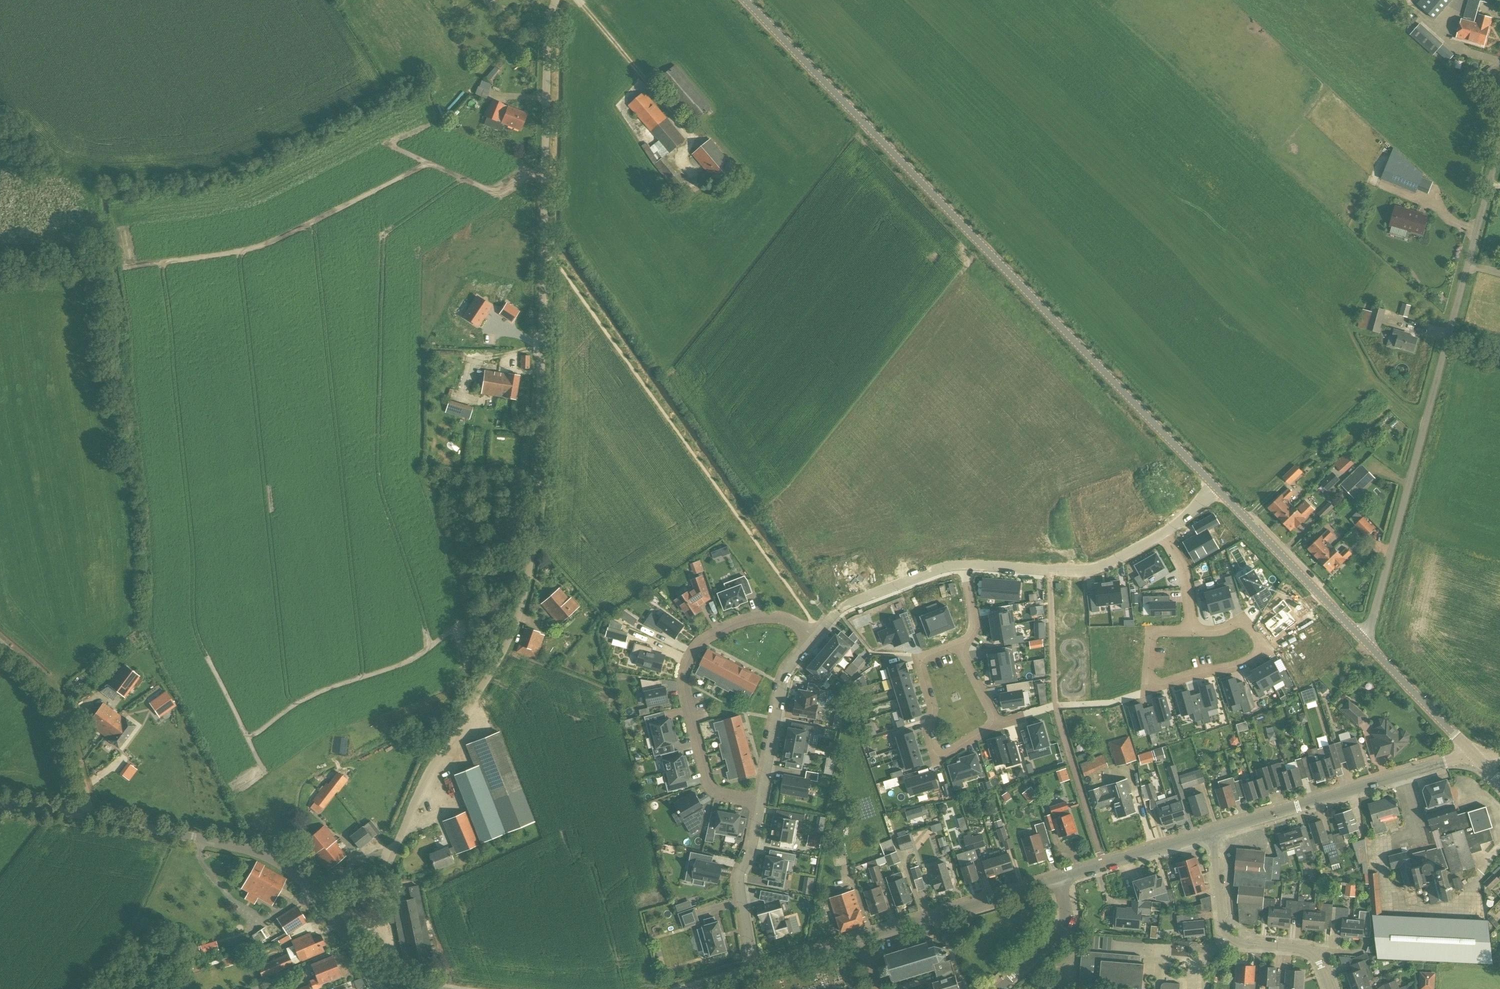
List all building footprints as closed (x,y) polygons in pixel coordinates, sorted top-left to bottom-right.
[(1434,20),(1452,0),(1420,0),(1417,4),(1434,20)] [(1464,20),(1463,23),(1465,24),(1464,29),(1470,31),(1471,28),(1483,32),(1482,33),(1487,34),(1491,18),(1479,14),(1476,23),(1474,23),(1480,1),(1487,3),(1488,0),(1468,0),(1463,17),(1467,19),(1466,20),(1464,20)] [(1463,23),(1464,20),(1461,19),(1456,37),(1483,45),(1487,34),(1482,33),(1483,32),(1471,28),(1470,31),(1464,29),(1465,24),(1463,23)] [(1420,24),(1410,34),(1433,55),(1436,51),(1448,62),(1454,55),(1420,24)] [(479,86),(478,86),(475,94),(486,99),(492,84),(481,80),(479,86)] [(628,105),(670,153),(686,139),(645,91),(628,105)] [(520,130),(527,113),(492,100),(486,116),(497,121),(502,123),(520,130)] [(719,119),(714,113),(699,125),(705,132),(719,119)] [(711,176),(719,185),(738,169),(730,160),(729,161),(711,139),(692,155),(711,177),(711,176)] [(1394,184),(1394,185),(1415,193),(1422,176),(1388,162),(1381,179),(1394,184)] [(1395,206),(1390,225),(1410,231),(1410,230),(1422,234),(1427,216),(1415,213),(1415,212),(1395,206)] [(478,297),(464,318),(478,328),(492,307),(478,297)] [(1402,303),(1399,315),(1407,317),(1411,306),(1402,303)] [(518,312),(506,304),(500,314),(512,322),(518,312)] [(1358,327),(1379,333),(1386,309),(1372,306),(1371,311),(1362,309),(1358,327)] [(1397,339),(1395,347),(1413,351),(1417,338),(1408,336),(1409,333),(1394,329),(1392,338),(1397,339)] [(521,354),(521,368),(530,368),(530,355),(521,354)] [(485,370),(482,393),(504,397),(504,398),(516,399),(520,375),(508,374),(485,370)] [(449,402),(445,413),(468,420),(471,408),(449,402)] [(1016,411),(1006,416),(1015,433),(1025,428),(1016,411)] [(1015,433),(1006,416),(997,421),(1006,438),(1015,433)] [(1006,438),(997,421),(987,426),(996,443),(1006,438)] [(996,443),(987,426),(978,432),(987,448),(996,443)] [(987,448),(978,432),(968,437),(977,453),(987,448)] [(977,453),(968,437),(958,442),(967,458),(977,453)] [(1046,470),(1060,458),(1053,449),(1039,462),(1046,470)] [(1344,472),(1356,462),(1348,452),(1336,462),(1344,472)] [(1053,478),(1067,466),(1060,458),(1046,470),(1053,478)] [(921,460),(915,469),(930,480),(936,471),(921,460)] [(1295,464),(1282,477),(1290,485),(1303,472),(1295,464)] [(1059,487),(1074,474),(1067,466),(1053,478),(1059,487)] [(1362,467),(1344,485),(1354,496),(1373,478),(1362,467)] [(930,480),(915,469),(909,477),(924,489),(930,480)] [(1328,477),(1320,484),(1327,491),(1335,484),(1340,479),(1333,472),(1328,477)] [(1066,495),(1080,483),(1074,474),(1059,487),(1066,495)] [(924,489),(909,477),(902,486),(917,497),(924,489)] [(1087,492),(1080,483),(1066,495),(1073,504),(1087,492)] [(917,497),(902,486),(896,495),(911,506),(917,497)] [(1288,488),(1268,507),(1274,514),(1275,515),(1277,517),(1278,518),(1280,519),(1293,507),(1287,500),(1293,494),(1288,488)] [(911,506),(896,495),(889,504),(905,515),(911,506)] [(1293,507),(1280,519),(1281,521),(1282,523),(1284,525),(1286,525),(1290,530),(1295,525),(1296,527),(1314,510),(1305,500),(1295,509),(1293,507)] [(1329,502),(1318,513),(1322,518),(1334,507),(1329,502)] [(1214,514),(1200,522),(1204,529),(1218,521),(1214,514)] [(1364,517),(1355,526),(1366,537),(1375,528),(1364,517)] [(1207,529),(1184,542),(1195,561),(1218,548),(1207,529)] [(1328,530),(1308,549),(1314,555),(1315,557),(1317,559),(1318,560),(1320,561),(1333,548),(1326,541),(1333,535),(1328,530)] [(716,557),(732,551),(729,544),(713,550),(716,557)] [(1333,548),(1320,561),(1321,562),(1322,564),(1324,566),(1325,567),(1330,571),(1335,567),(1336,568),(1351,554),(1346,548),(1339,555),(1333,548)] [(1140,574),(1134,577),(1140,587),(1147,583),(1144,579),(1165,567),(1156,552),(1135,564),(1140,574)] [(693,561),(696,572),(706,570),(703,558),(693,561)] [(840,586),(859,580),(855,569),(848,572),(845,565),(826,572),(828,580),(836,576),(840,586)] [(1253,567),(1238,575),(1239,578),(1240,577),(1244,585),(1247,589),(1251,596),(1250,597),(1253,596),(1255,595),(1259,602),(1270,595),(1269,594),(1271,593),(1267,587),(1264,588),(1254,569),(1253,567)] [(687,591),(674,601),(681,611),(683,610),(689,618),(700,609),(697,605),(708,597),(700,576),(694,578),(697,586),(688,593),(687,591)] [(740,585),(719,594),(725,609),(747,601),(745,595),(752,592),(747,580),(744,576),(738,579),(740,585)] [(1227,584),(1216,587),(1223,611),(1234,607),(1230,593),(1236,591),(1231,576),(1225,578),(1227,584)] [(989,580),(987,597),(1003,598),(1015,599),(1016,589),(1019,590),(1020,584),(1020,582),(997,580),(989,580)] [(1119,580),(1107,582),(1110,603),(1121,602),(1122,608),(1129,607),(1127,586),(1120,587),(1119,580)] [(957,581),(942,583),(944,595),(958,593),(957,581)] [(1096,590),(1090,591),(1092,611),(1100,611),(1099,605),(1110,603),(1107,582),(1096,583),(1096,590)] [(559,587),(541,603),(559,624),(579,607),(571,597),(569,599),(559,587)] [(1205,588),(1198,589),(1201,601),(1207,599),(1211,614),(1223,611),(1216,587),(1205,591),(1205,588)] [(1143,596),(1144,604),(1150,603),(1150,615),(1163,614),(1163,616),(1170,616),(1170,614),(1175,614),(1175,602),(1170,603),(1165,603),(1165,596),(1143,596)] [(999,613),(990,614),(992,627),(1015,624),(1013,612),(1019,611),(1018,603),(998,606),(999,613)] [(936,604),(931,605),(942,633),(955,627),(947,607),(939,610),(936,604)] [(929,614),(921,617),(929,638),(942,633),(931,605),(927,607),(929,614)] [(1275,616),(1263,624),(1273,639),(1294,627),(1287,617),(1291,615),(1284,606),(1273,613),(1275,616)] [(643,624),(662,633),(664,630),(675,638),(684,626),(666,613),(661,618),(652,612),(643,624)] [(888,629),(879,633),(883,645),(893,641),(895,647),(905,643),(903,638),(915,633),(907,612),(900,615),(901,618),(886,624),(888,629)] [(637,620),(632,616),(628,622),(633,625),(637,620)] [(857,625),(863,622),(861,616),(854,618),(857,625)] [(609,628),(621,631),(623,624),(611,619),(609,628)] [(1015,624),(992,627),(994,640),(1004,639),(1005,645),(1024,642),(1023,635),(1017,636),(1015,624)] [(524,627),(516,652),(535,658),(544,635),(524,627)] [(836,634),(829,643),(844,656),(852,647),(856,642),(842,630),(837,635),(836,634)] [(1139,643),(1140,632),(1126,631),(1125,642),(1139,643)] [(927,647),(922,632),(916,634),(921,649),(927,647)] [(1138,653),(1139,643),(1125,642),(1124,652),(1138,653)] [(636,643),(633,654),(640,656),(638,665),(660,671),(665,656),(652,652),(653,648),(636,643)] [(829,643),(822,651),(838,664),(844,656),(829,643)] [(991,655),(988,655),(991,667),(1015,664),(1012,646),(1001,648),(1002,653),(991,655)] [(708,650),(695,674),(703,678),(704,676),(710,679),(722,657),(708,650)] [(822,651),(815,659),(832,674),(833,674),(831,672),(838,664),(822,651)] [(1137,664),(1138,653),(1124,652),(1123,662),(1137,664)] [(848,668),(855,674),(867,658),(860,653),(848,668)] [(722,657),(710,679),(716,682),(714,684),(722,688),(735,664),(722,657)] [(1036,658),(1038,674),(1048,673),(1047,657),(1036,658)] [(1272,658),(1261,664),(1273,685),(1282,679),(1287,688),(1293,684),(1285,670),(1280,673),(1272,658)] [(811,671),(807,676),(821,687),(825,683),(832,674),(815,659),(812,663),(811,662),(808,666),(809,667),(808,668),(811,671)] [(906,662),(886,668),(886,669),(889,678),(909,672),(906,662)] [(1136,674),(1137,664),(1123,662),(1122,673),(1136,674)] [(143,680),(140,678),(141,677),(124,664),(108,685),(125,698),(135,684),(138,686),(143,680)] [(735,664),(722,688),(729,692),(730,690),(735,693),(747,670),(735,664)] [(1015,664),(991,667),(992,680),(994,679),(1006,678),(1007,683),(1018,681),(1015,664)] [(1261,664),(1251,670),(1259,684),(1254,687),(1259,698),(1265,694),(1263,690),(1273,685),(1261,664)] [(747,670),(735,693),(741,696),(740,698),(748,702),(761,678),(747,670)] [(909,672),(889,678),(893,689),(895,689),(895,688),(912,683),(909,672)] [(1135,684),(1136,674),(1122,673),(1121,683),(1135,684)] [(860,676),(850,683),(850,690),(864,685),(860,676)] [(1235,677),(1223,681),(1230,705),(1241,701),(1244,713),(1252,711),(1251,708),(1249,703),(1244,685),(1243,682),(1236,683),(1235,677)] [(641,679),(643,692),(646,692),(649,706),(669,702),(666,687),(663,688),(657,689),(655,688),(654,681),(641,679)] [(1008,692),(1001,693),(1003,708),(1025,705),(1022,691),(1030,689),(1029,681),(1007,684),(1008,692)] [(796,701),(796,702),(818,706),(818,705),(815,705),(816,700),(826,701),(828,690),(822,689),(816,684),(809,683),(807,691),(799,690),(797,702),(796,701)] [(912,683),(895,688),(895,689),(898,698),(915,693),(912,683)] [(1044,683),(1038,684),(1039,691),(1040,700),(1041,704),(1047,703),(1044,683)] [(1203,696),(1196,698),(1202,718),(1203,723),(1210,721),(1207,710),(1218,707),(1211,683),(1200,686),(1203,696)] [(1304,689),(1307,707),(1320,704),(1317,686),(1304,689)] [(1187,689),(1175,692),(1182,716),(1193,713),(1195,720),(1202,718),(1196,698),(1190,700),(1187,689)] [(161,705),(166,712),(175,705),(165,691),(149,702),(155,710),(161,705)] [(915,693),(898,698),(901,708),(901,709),(919,703),(915,693)] [(1156,708),(1149,710),(1156,732),(1163,730),(1162,728),(1160,721),(1171,718),(1165,696),(1154,699),(1155,704),(1156,708)] [(866,705),(864,697),(857,700),(859,707),(866,705)] [(1349,700),(1341,709),(1358,725),(1366,716),(1349,700)] [(793,704),(792,711),(794,711),(793,714),(815,718),(818,706),(796,702),(795,704),(793,704)] [(104,703),(88,723),(109,739),(109,740),(119,748),(136,725),(126,717),(124,719),(104,703)] [(900,720),(896,721),(898,727),(906,725),(904,720),(922,714),(919,703),(901,709),(901,708),(897,710),(900,720)] [(1141,703),(1129,706),(1136,730),(1147,727),(1148,732),(1148,733),(1149,734),(1156,732),(1149,710),(1143,711),(1142,708),(1141,703)] [(661,712),(644,716),(650,737),(675,730),(672,719),(670,720),(670,719),(663,720),(661,712)] [(714,722),(714,723),(716,731),(718,731),(719,736),(744,730),(740,716),(714,722)] [(1241,730),(1249,728),(1247,720),(1239,723),(1241,730)] [(1378,738),(1372,740),(1376,755),(1395,750),(1397,752),(1407,742),(1406,741),(1407,741),(1407,740),(1407,739),(1408,739),(1408,738),(1408,737),(1408,736),(1408,735),(1407,734),(1407,733),(1406,733),(1405,733),(1405,732),(1404,732),(1403,732),(1402,732),(1401,732),(1401,733),(1400,733),(1399,733),(1399,734),(1387,721),(1386,722),(1385,722),(1385,721),(1384,721),(1383,721),(1383,720),(1382,720),(1381,720),(1380,720),(1380,721),(1379,721),(1378,721),(1378,722),(1377,722),(1377,723),(1376,724),(1376,725),(1376,726),(1376,727),(1376,728),(1377,728),(1377,729),(1378,729),(1378,730),(1379,730),(1379,731),(1380,731),(1374,736),(1378,738)] [(1032,738),(1024,740),(1029,757),(1038,755),(1036,749),(1049,745),(1050,745),(1043,722),(1041,722),(1041,721),(1034,723),(1035,724),(1028,726),(1029,728),(1032,738)] [(789,728),(787,739),(810,743),(812,732),(814,732),(814,733),(824,735),(826,728),(805,724),(804,730),(789,728)] [(1272,739),(1279,737),(1275,725),(1268,727),(1272,739)] [(904,729),(892,732),(897,748),(917,742),(914,731),(906,734),(904,729)] [(675,730),(650,737),(653,749),(673,743),(676,743),(675,742),(678,741),(675,730)] [(721,743),(719,744),(721,751),(748,744),(744,730),(719,736),(721,743)] [(474,766),(453,774),(480,842),(534,821),(514,769),(499,732),(498,732),(471,743),(479,764),(474,766)] [(1005,735),(988,740),(991,748),(989,749),(991,756),(993,755),(995,765),(1006,762),(1007,766),(1020,762),(1015,744),(1014,741),(1013,742),(1013,741),(1007,743),(1005,735)] [(1129,735),(1109,742),(1116,766),(1137,759),(1129,735)] [(1334,743),(1337,755),(1344,753),(1347,761),(1349,769),(1365,765),(1359,744),(1358,744),(1356,737),(1340,742),(1335,744),(1334,743)] [(787,739),(785,749),(808,753),(810,743),(787,739)] [(917,742),(897,748),(901,759),(920,752),(917,742)] [(1323,748),(1317,749),(1326,777),(1336,774),(1335,768),(1341,766),(1337,755),(1334,743),(1323,746),(1323,748)] [(748,744),(721,751),(723,759),(725,759),(727,765),(751,759),(748,744)] [(1164,745),(1155,749),(1158,758),(1168,755),(1164,745)] [(1309,756),(1301,758),(1306,772),(1312,770),(1315,779),(1315,780),(1316,780),(1317,783),(1326,780),(1325,777),(1326,777),(1317,749),(1317,747),(1307,750),(1309,756)] [(783,753),(782,759),(784,759),(783,760),(786,761),(789,761),(788,767),(800,769),(802,770),(805,753),(808,754),(808,753),(785,749),(785,753),(783,753)] [(1152,749),(1138,754),(1141,763),(1154,759),(1152,749)] [(675,751),(661,754),(665,772),(663,772),(663,773),(688,766),(686,755),(683,756),(683,755),(677,757),(675,751)] [(920,752),(901,759),(904,769),(924,763),(920,752)] [(1103,754),(1075,766),(1078,773),(1083,771),(1085,776),(1108,766),(1103,754)] [(982,773),(979,764),(973,766),(970,755),(960,758),(961,762),(948,766),(952,779),(961,777),(961,779),(982,773)] [(1297,766),(1286,769),(1292,787),(1302,784),(1301,779),(1299,774),(1306,772),(1301,758),(1295,760),(1296,761),(1297,766)] [(729,771),(726,772),(728,780),(755,773),(751,759),(727,765),(729,771)] [(130,760),(121,771),(130,779),(139,768),(130,760)] [(1278,762),(1267,766),(1274,791),(1281,789),(1281,790),(1292,787),(1286,769),(1285,764),(1284,761),(1279,763),(1278,762)] [(1175,764),(1167,767),(1175,791),(1182,789),(1175,765),(1175,764)] [(688,766),(663,773),(668,793),(685,788),(683,781),(689,779),(689,778),(691,777),(688,766)] [(1068,766),(1058,769),(1062,781),(1072,778),(1068,766)] [(1259,779),(1253,781),(1258,797),(1269,794),(1268,793),(1274,791),(1267,766),(1256,769),(1259,779)] [(1201,768),(1179,775),(1183,789),(1205,782),(1201,768)] [(891,773),(892,779),(904,775),(902,770),(891,773)] [(326,782),(312,800),(314,802),(322,808),(323,809),(337,791),(338,792),(342,788),(348,779),(338,771),(333,777),(328,784),(326,782)] [(784,774),(780,793),(808,798),(811,780),(817,781),(819,773),(807,771),(805,778),(784,774)] [(920,775),(906,779),(910,795),(938,786),(934,771),(929,772),(920,775)] [(1220,788),(1216,789),(1222,809),(1236,804),(1231,789),(1237,788),(1235,781),(1233,777),(1218,781),(1220,788)] [(1099,788),(1089,791),(1094,809),(1114,802),(1118,818),(1136,812),(1130,793),(1132,793),(1127,779),(1107,785),(1110,793),(1101,795),(1099,788)] [(1241,779),(1235,781),(1237,788),(1240,797),(1246,796),(1247,800),(1258,797),(1253,781),(1243,784),(1241,779)] [(1425,787),(1423,791),(1428,806),(1424,807),(1430,824),(1457,816),(1453,801),(1452,799),(1452,800),(1446,781),(1445,781),(1443,780),(1439,781),(1438,783),(1425,787)] [(884,782),(878,784),(881,794),(887,792),(884,782)] [(1152,782),(1145,784),(1150,799),(1157,797),(1152,782)] [(1024,792),(1032,801),(1037,797),(1030,788),(1024,792)] [(1005,794),(1008,799),(1013,796),(1010,790),(1005,794)] [(677,803),(675,804),(679,810),(678,811),(680,813),(680,812),(686,820),(684,822),(691,834),(702,827),(703,820),(698,810),(702,808),(699,802),(700,801),(694,792),(683,799),(683,797),(676,801),(677,803)] [(1202,793),(1189,797),(1195,817),(1209,812),(1202,793)] [(1176,795),(1167,798),(1175,823),(1176,822),(1177,824),(1179,825),(1184,823),(1185,821),(1185,819),(1186,819),(1180,800),(1179,794),(1176,795)] [(1167,798),(1156,801),(1158,807),(1157,807),(1163,826),(1165,826),(1166,827),(1168,828),(1172,826),(1173,824),(1173,823),(1175,823),(1167,798)] [(1386,799),(1368,804),(1373,821),(1371,821),(1372,827),(1374,827),(1376,834),(1388,830),(1386,822),(1384,822),(1383,819),(1399,814),(1394,798),(1386,801),(1386,799)] [(1066,801),(1050,806),(1054,819),(1059,837),(1077,831),(1071,814),(1070,814),(1066,801)] [(941,804),(939,807),(940,810),(943,812),(946,811),(948,808),(947,805),(944,803),(941,804)] [(916,815),(923,813),(921,807),(914,809),(916,815)] [(1471,854),(1482,850),(1480,844),(1492,840),(1493,840),(1489,828),(1492,827),(1486,807),(1468,812),(1457,816),(1430,824),(1430,825),(1432,830),(1437,829),(1443,846),(1451,873),(1463,869),(1474,866),(1471,854)] [(1332,833),(1334,841),(1335,842),(1343,839),(1341,835),(1357,830),(1351,810),(1335,815),(1340,832),(1333,835),(1332,833)] [(466,811),(442,821),(453,847),(455,852),(456,854),(480,844),(479,843),(466,811)] [(709,820),(706,834),(715,835),(715,833),(726,835),(730,813),(718,811),(718,813),(716,822),(709,820)] [(774,815),(772,827),(797,832),(799,821),(803,822),(805,814),(789,811),(788,818),(776,816),(774,815)] [(730,813),(726,835),(736,837),(735,839),(742,841),(745,827),(739,826),(740,817),(741,815),(739,815),(739,813),(734,812),(733,814),(730,813)] [(1051,813),(1044,815),(1046,821),(1049,830),(1055,828),(1052,819),(1051,813)] [(362,826),(349,836),(360,849),(372,838),(380,832),(370,820),(362,826)] [(1001,820),(994,822),(997,829),(996,829),(1000,842),(1003,841),(1005,850),(1013,847),(1010,838),(1008,838),(1004,827),(1001,820)] [(1322,820),(1309,824),(1314,838),(1315,843),(1321,841),(1325,852),(1327,851),(1333,870),(1340,867),(1339,862),(1341,862),(1337,848),(1335,842),(1334,841),(1332,833),(1326,835),(1322,820)] [(1038,834),(1022,839),(1030,864),(1047,859),(1044,849),(1041,841),(1049,838),(1044,822),(1035,825),(1038,834)] [(324,826),(304,842),(314,854),(315,854),(321,849),(326,845),(328,846),(334,841),(336,840),(324,826)] [(772,827),(769,839),(772,839),(781,841),(780,847),(793,850),(797,832),(772,827)] [(1299,827),(1288,830),(1294,849),(1301,847),(1305,861),(1315,858),(1313,851),(1310,840),(1310,839),(1309,836),(1303,838),(1299,827)] [(1280,842),(1274,844),(1278,856),(1281,866),(1281,864),(1289,861),(1286,851),(1294,849),(1288,830),(1278,834),(1280,842)] [(898,837),(897,837),(899,845),(901,851),(914,847),(910,834),(906,835),(898,837)] [(964,839),(963,839),(967,851),(975,849),(972,837),(971,834),(970,835),(964,836),(964,839)] [(980,834),(972,837),(975,849),(984,846),(980,834)] [(945,836),(938,838),(941,847),(947,845),(945,836)] [(892,839),(880,843),(889,866),(901,861),(892,839)] [(1427,842),(1429,848),(1439,845),(1437,839),(1427,842)] [(321,849),(315,854),(328,870),(346,855),(334,841),(328,846),(326,845),(321,849)] [(448,847),(429,854),(435,870),(454,863),(451,854),(455,852),(453,847),(448,848),(448,847)] [(1451,891),(1445,867),(1446,867),(1440,847),(1408,854),(1407,851),(1392,855),(1388,856),(1391,869),(1400,866),(1403,879),(1404,885),(1415,883),(1416,887),(1426,885),(1431,905),(1453,899),(1451,891)] [(1366,848),(1355,851),(1357,856),(1359,863),(1367,861),(1366,848)] [(999,849),(994,851),(1001,873),(1013,869),(1009,854),(1001,856),(999,849)] [(1237,850),(1234,886),(1239,886),(1237,903),(1238,904),(1239,923),(1257,924),(1259,910),(1263,910),(1264,898),(1265,880),(1272,880),(1272,879),(1279,879),(1281,866),(1278,856),(1274,857),(1265,857),(1265,852),(1244,850),(1237,850)] [(765,857),(764,863),(766,863),(765,867),(787,871),(789,860),(795,861),(796,854),(777,851),(775,857),(767,856),(767,857),(765,857)] [(991,859),(983,862),(988,877),(1001,873),(994,851),(989,853),(991,859)] [(691,852),(689,861),(697,863),(693,882),(693,884),(704,886),(705,880),(718,882),(721,865),(712,863),(714,856),(691,852)] [(964,852),(956,854),(960,865),(961,868),(967,884),(979,880),(974,864),(968,866),(966,860),(967,860),(964,852)] [(1196,857),(1177,863),(1179,872),(1178,873),(1179,877),(1181,878),(1186,895),(1192,893),(1204,890),(1206,889),(1196,857)] [(876,859),(868,862),(870,867),(869,868),(873,882),(876,881),(882,879),(876,860),(876,859)] [(257,861),(242,888),(248,891),(258,897),(272,905),(286,878),(264,866),(264,865),(257,861)] [(946,863),(931,867),(934,875),(943,873),(945,881),(945,883),(947,882),(947,883),(951,882),(950,879),(954,877),(955,875),(954,870),(952,869),(948,870),(946,863)] [(361,865),(353,873),(360,880),(367,873),(361,865)] [(918,866),(911,868),(914,880),(922,877),(918,866)] [(763,871),(762,876),(763,876),(763,878),(769,879),(768,886),(784,889),(787,871),(765,867),(764,871),(763,871)] [(901,871),(886,877),(889,884),(893,895),(911,888),(901,871)] [(1369,873),(1369,874),(1369,881),(1372,914),(1382,913),(1379,872),(1369,873)] [(935,879),(933,880),(936,889),(937,889),(938,892),(953,887),(951,882),(947,883),(947,882),(945,883),(945,881),(943,873),(934,875),(935,879)] [(1484,882),(1490,889),(1499,880),(1498,878),(1494,873),(1484,882)] [(1156,874),(1133,881),(1139,900),(1155,895),(1156,900),(1176,901),(1172,888),(1166,890),(1162,878),(1157,879),(1156,874)] [(807,875),(804,891),(814,893),(817,876),(807,875)] [(365,876),(351,886),(359,897),(373,886),(365,876)] [(1460,876),(1452,879),(1456,890),(1463,888),(1460,876)] [(1347,881),(1347,894),(1356,894),(1357,882),(1347,881)] [(878,887),(864,892),(871,914),(887,909),(881,890),(880,887),(878,887)] [(911,888),(893,895),(897,906),(897,905),(899,906),(902,905),(903,903),(912,900),(909,893),(913,892),(911,888)] [(765,905),(759,907),(761,916),(763,915),(770,938),(783,935),(783,934),(787,933),(778,902),(778,901),(780,893),(761,890),(759,900),(764,900),(765,905)] [(854,890),(830,898),(841,932),(865,924),(854,890)] [(399,902),(392,903),(399,939),(404,961),(411,960),(426,957),(426,956),(433,955),(429,939),(420,897),(420,898),(419,891),(405,894),(406,900),(399,901),(399,902)] [(1210,896),(1200,899),(1201,904),(1203,910),(1211,910),(1210,896)] [(1264,898),(1263,910),(1269,911),(1268,922),(1268,926),(1278,927),(1280,908),(1275,907),(1275,899),(1264,898)] [(1114,917),(1113,929),(1121,929),(1121,927),(1140,929),(1141,914),(1150,915),(1151,901),(1132,900),(1132,901),(1132,908),(1119,908),(1117,907),(1117,917),(1114,917)] [(1280,908),(1278,927),(1289,927),(1290,915),(1297,916),(1298,901),(1286,900),(1286,908),(1280,908)] [(1152,901),(1151,910),(1160,910),(1160,902),(1152,901)] [(1298,901),(1297,916),(1303,917),(1302,929),(1313,930),(1315,911),(1309,910),(1310,902),(1298,901)] [(1315,911),(1313,930),(1324,931),(1324,928),(1324,920),(1331,920),(1333,907),(1333,904),(1321,903),(1320,911),(1315,911)] [(297,905),(276,918),(287,935),(308,922),(297,905)] [(1337,907),(1336,921),(1342,921),(1341,930),(1341,936),(1351,937),(1353,919),(1347,918),(1348,908),(1337,907)] [(680,914),(684,928),(699,923),(694,909),(680,914)] [(1353,919),(1351,937),(1362,938),(1363,927),(1371,927),(1371,923),(1369,911),(1360,911),(1359,919),(1353,919)] [(1189,914),(1177,915),(1178,923),(1183,922),(1184,933),(1185,937),(1188,936),(1193,936),(1205,934),(1203,920),(1199,920),(1190,921),(1189,914)] [(1492,915),(1488,918),(1496,928),(1499,925),(1492,915)] [(1487,921),(1373,916),(1376,939),(1378,957),(1492,962),(1489,939),(1487,921)] [(703,928),(698,929),(702,946),(708,944),(710,952),(711,954),(711,955),(727,950),(724,940),(725,939),(722,932),(719,921),(716,922),(715,919),(714,917),(704,920),(706,925),(703,926),(703,928)] [(264,927),(251,936),(257,944),(270,935),(264,927)] [(957,928),(941,933),(943,939),(943,941),(952,939),(959,937),(957,928)] [(298,956),(290,959),(292,965),(300,961),(324,951),(322,946),(325,945),(321,935),(312,938),(310,933),(294,939),(292,940),(291,940),(298,956)] [(1091,935),(1090,948),(1098,949),(1099,935),(1091,935)] [(1104,936),(1102,949),(1111,950),(1112,936),(1104,936)] [(216,941),(200,945),(203,956),(219,951),(216,941)] [(879,966),(882,975),(890,973),(893,982),(935,969),(938,981),(932,983),(934,988),(966,988),(967,988),(964,979),(957,981),(955,976),(950,960),(946,961),(945,956),(945,955),(950,954),(948,946),(943,947),(935,945),(928,947),(927,941),(884,955),(887,963),(879,966)] [(1082,951),(1079,983),(1099,984),(1099,985),(1142,988),(1144,964),(1140,963),(1140,955),(1128,954),(1082,951)] [(288,953),(258,966),(263,978),(293,965),(292,965),(290,959),(288,953)] [(1355,972),(1347,975),(1351,987),(1369,980),(1373,978),(1368,966),(1366,966),(1364,960),(1369,959),(1367,953),(1359,956),(1349,960),(1350,965),(1352,964),(1355,972)] [(309,980),(313,988),(316,988),(322,987),(320,983),(340,975),(333,956),(312,964),(317,977),(309,980)] [(1235,988),(1244,988),(1244,982),(1253,983),(1254,966),(1237,965),(1236,982),(1235,988)] [(1260,985),(1269,986),(1269,988),(1279,988),(1279,985),(1274,985),(1276,967),(1261,966),(1260,985)] [(1304,971),(1286,970),(1285,983),(1284,988),(1303,988),(1304,971)] [(1419,988),(1435,988),(1435,972),(1420,971),(1419,988)] [(1384,984),(1386,988),(1395,988),(1399,988),(1396,979),(1384,984)] [(1349,988),(1372,988),(1369,980),(1351,987),(1351,988),(1350,988),(1349,988)]
